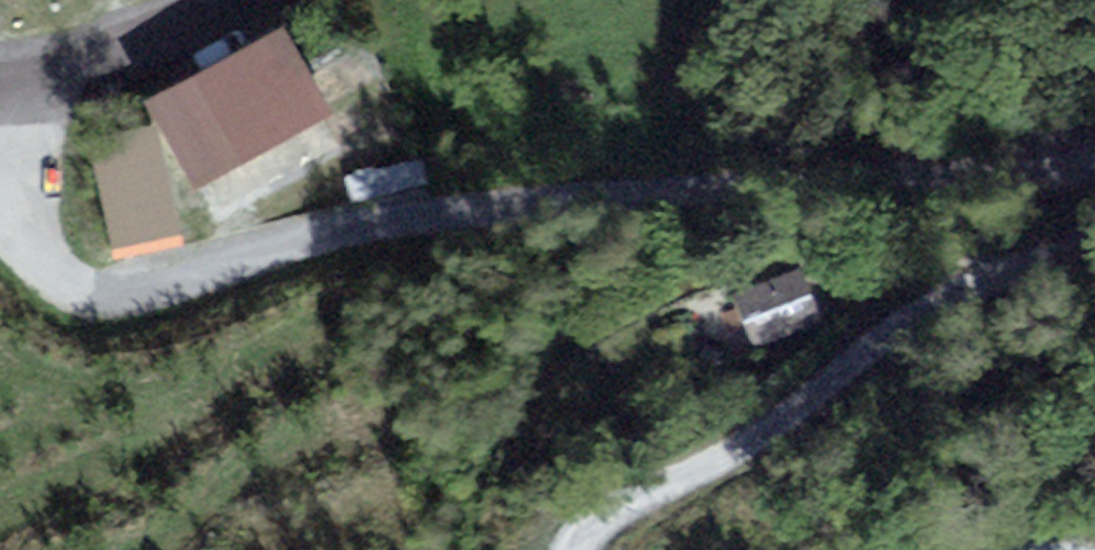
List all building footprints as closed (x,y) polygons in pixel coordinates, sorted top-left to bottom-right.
[(324,113),(279,31),(154,100),(199,181),(324,113)] [(801,321),(783,272),(723,294),(742,343),(801,321)]
